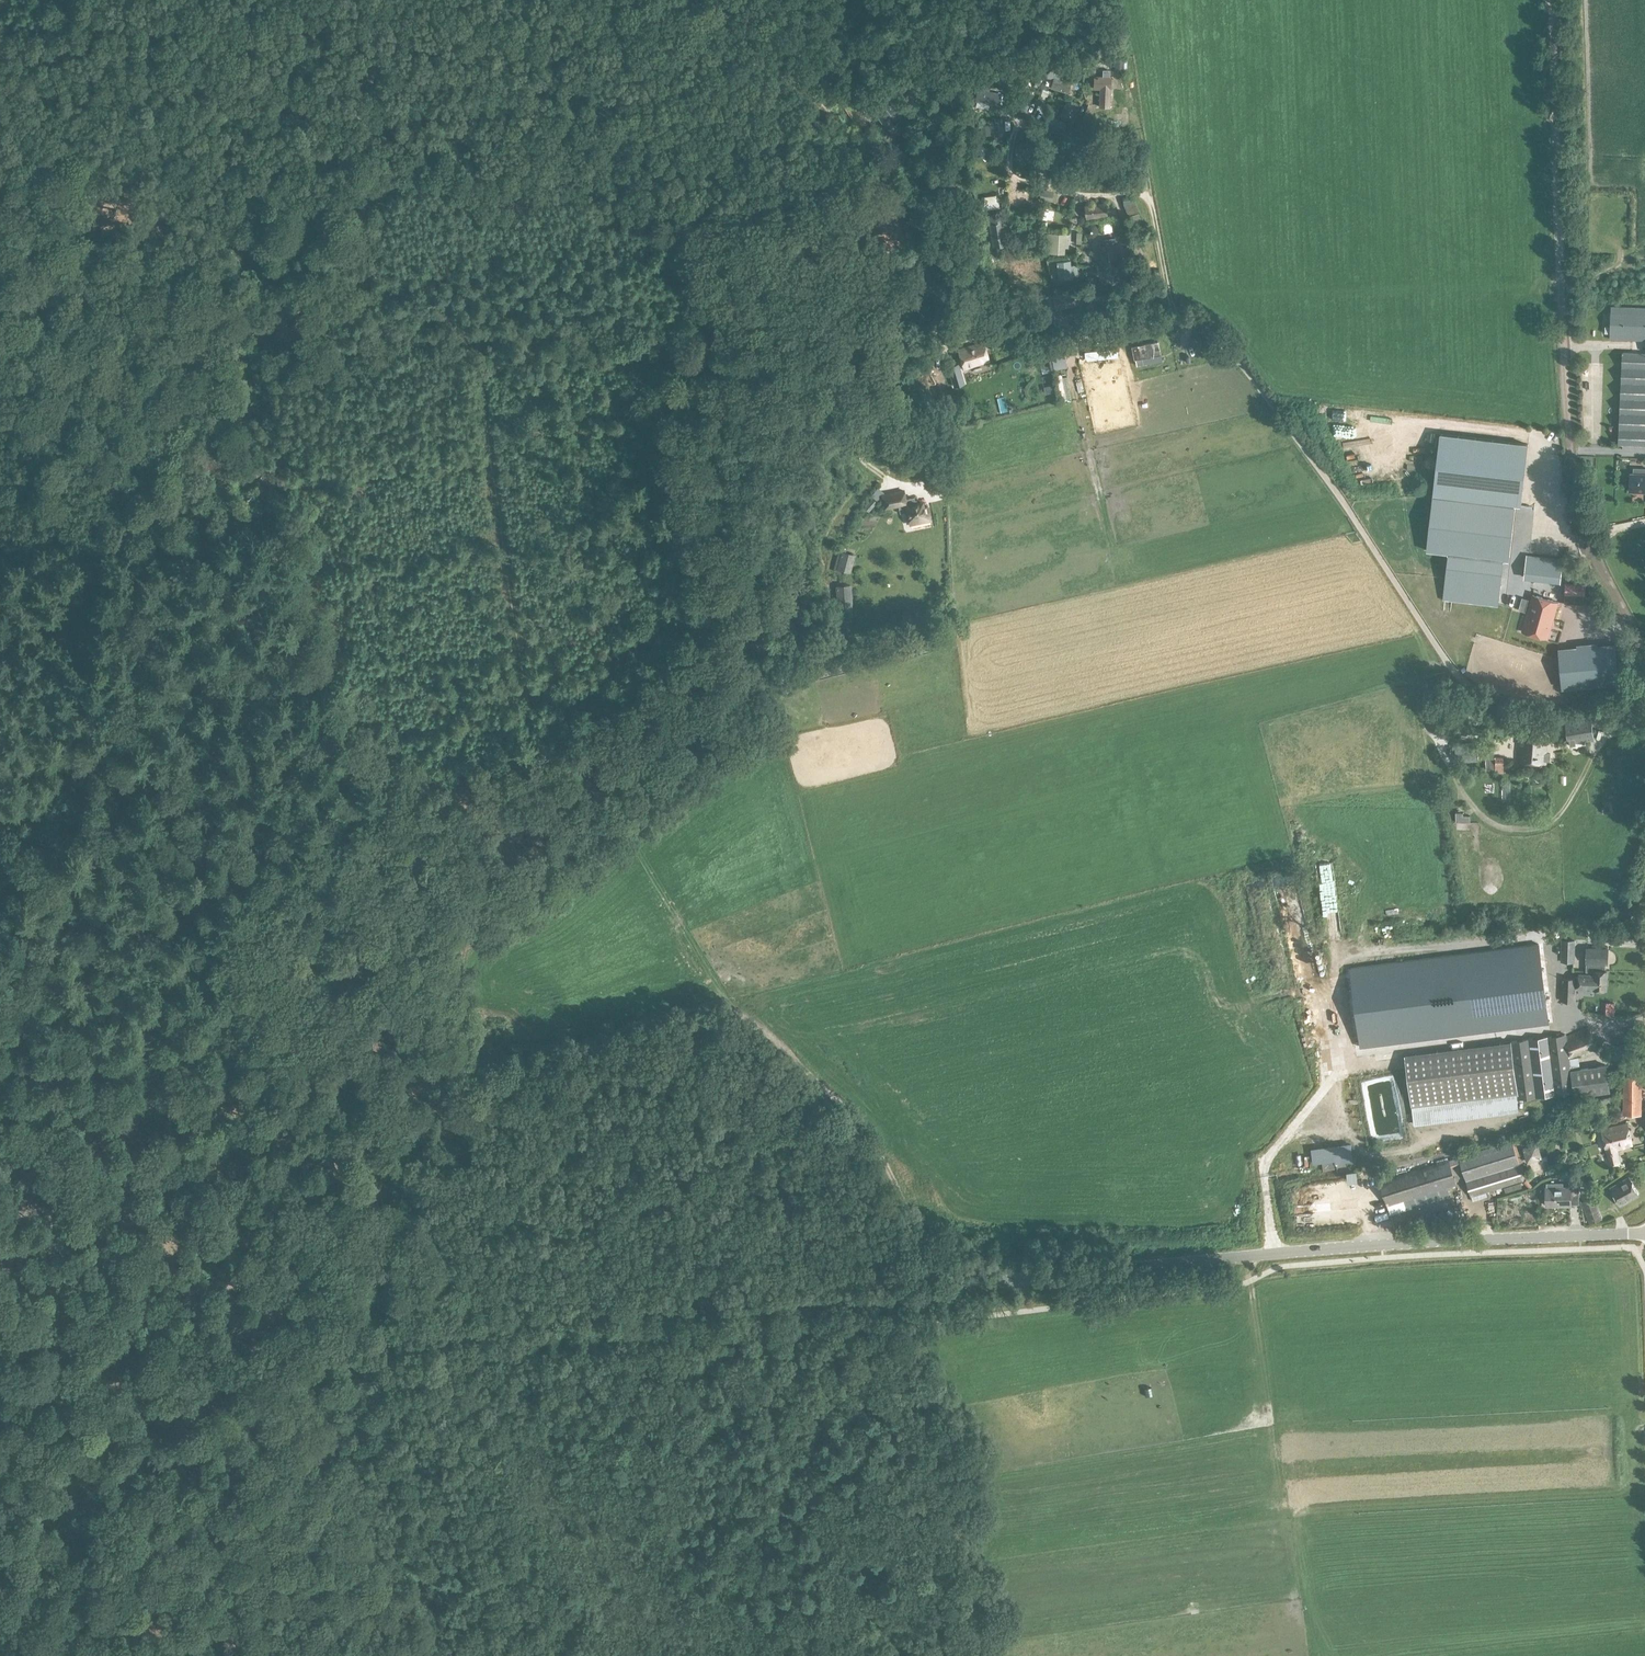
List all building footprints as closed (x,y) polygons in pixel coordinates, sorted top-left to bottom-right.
[(1114,71),(1123,72),(1124,60),(1113,59),(1113,66),(1115,66),(1114,71)] [(1053,75),(1050,88),(1067,93),(1071,80),(1053,75)] [(1110,76),(1102,76),(1094,75),(1093,88),(1099,89),(1099,107),(1110,107),(1111,76),(1110,76)] [(978,89),(977,98),(991,101),(990,109),(997,110),(998,103),(1000,94),(978,89)] [(888,97),(874,108),(883,120),(889,115),(892,113),(897,109),(895,106),(888,97)] [(1070,120),(1078,103),(1066,98),(1060,115),(1070,120)] [(863,104),(858,106),(862,115),(867,113),(863,104)] [(1048,113),(1042,126),(1062,134),(1066,121),(1048,113)] [(889,115),(883,120),(885,122),(889,128),(892,131),(898,126),(896,123),(889,115)] [(1002,135),(1001,120),(994,121),(994,124),(988,125),(989,133),(995,132),(996,135),(1002,135)] [(889,128),(887,130),(893,138),(905,130),(899,121),(896,123),(898,126),(892,131),(889,128)] [(883,125),(874,133),(886,148),(896,141),(893,138),(887,130),(883,125)] [(1019,141),(1019,150),(1026,151),(1034,152),(1034,143),(1019,141)] [(1043,147),(1041,153),(1047,154),(1042,167),(1051,170),(1058,149),(1050,146),(1049,148),(1043,147)] [(976,157),(976,158),(982,158),(986,158),(986,147),(980,147),(976,147),(976,157)] [(948,165),(938,172),(947,183),(957,176),(948,165)] [(934,185),(926,175),(916,182),(925,193),(934,185)] [(1105,201),(1085,204),(1086,219),(1108,216),(1105,201)] [(989,225),(1002,223),(1002,222),(1003,222),(1001,212),(982,216),(983,226),(989,225)] [(1079,223),(1079,231),(1085,231),(1089,235),(1093,235),(1098,231),(1098,226),(1095,222),(1091,221),(1086,223),(1085,222),(1079,223)] [(1003,228),(1002,223),(989,225),(993,246),(1006,244),(1004,235),(1003,228)] [(1047,232),(1046,252),(1065,253),(1066,233),(1047,232)] [(1118,263),(1121,262),(1120,253),(1117,254),(1116,244),(1115,244),(1115,238),(1102,239),(1103,245),(1098,245),(1100,265),(1118,263)] [(1070,261),(1056,262),(1058,280),(1072,278),(1070,261)] [(1039,262),(1012,263),(1012,280),(1040,279),(1039,262)] [(1084,289),(1073,291),(1076,308),(1087,306),(1084,289)] [(1073,291),(1053,294),(1054,302),(1059,301),(1060,311),(1076,308),(1073,291)] [(971,304),(970,313),(969,320),(983,323),(985,311),(985,307),(985,306),(971,304)] [(1644,341),(1644,307),(1611,305),(1611,311),(1610,336),(1609,339),(1644,341)] [(1045,341),(1046,350),(1070,346),(1069,337),(1045,341)] [(991,339),(983,342),(985,349),(993,347),(991,339)] [(985,349),(983,342),(959,350),(965,367),(988,359),(985,349)] [(1157,342),(1131,347),(1133,359),(1134,359),(1159,354),(1157,342)] [(1117,350),(1088,353),(1086,354),(1087,361),(1118,358),(1117,350)] [(1622,351),(1618,443),(1644,445),(1644,352),(1622,351)] [(1062,354),(1051,356),(1054,369),(1054,370),(1065,369),(1062,354)] [(958,364),(947,367),(953,387),(964,384),(958,364)] [(1066,400),(1061,374),(1056,375),(1061,400),(1066,400)] [(1440,434),(1433,495),(1521,506),(1528,444),(1440,434)] [(1634,468),(1633,473),(1630,473),(1630,476),(1628,476),(1628,484),(1630,484),(1630,491),(1644,491),(1644,468),(1634,468)] [(882,494),(880,494),(880,496),(883,509),(898,505),(904,504),(903,499),(905,499),(904,490),(882,494)] [(1515,505),(1442,496),(1433,495),(1427,551),(1449,553),(1446,579),(1457,580),(1454,601),(1498,606),(1503,559),(1509,560),(1515,505)] [(904,504),(898,505),(900,512),(906,511),(909,523),(930,519),(927,506),(923,507),(921,502),(913,504),(912,497),(905,499),(903,499),(904,504)] [(838,550),(833,568),(840,569),(842,570),(849,572),(854,554),(846,552),(844,552),(838,550)] [(1562,560),(1528,556),(1525,580),(1560,583),(1562,560)] [(1566,582),(1566,594),(1585,595),(1585,582),(1566,582)] [(838,609),(851,608),(849,585),(835,586),(837,609),(838,609)] [(1532,594),(1523,631),(1548,637),(1557,601),(1532,594)] [(833,633),(825,635),(830,652),(838,650),(833,633)] [(824,637),(810,641),(814,656),(828,653),(824,637)] [(1563,689),(1590,687),(1621,684),(1617,643),(1559,648),(1560,657),(1563,689)] [(775,697),(778,697),(785,695),(779,674),(773,675),(770,676),(775,697)] [(1590,716),(1566,720),(1569,743),(1594,739),(1590,716)] [(1546,759),(1546,753),(1547,730),(1521,729),(1520,762),(1546,763),(1546,759)] [(1477,742),(1454,743),(1455,763),(1477,761),(1477,742)] [(1496,770),(1496,765),(1496,756),(1490,757),(1486,757),(1486,770),(1496,770)] [(1496,756),(1496,765),(1496,770),(1499,770),(1499,773),(1505,773),(1505,764),(1505,756),(1496,756)] [(1455,810),(1455,822),(1469,822),(1469,814),(1463,814),(1462,810),(1455,810)] [(1561,940),(1561,962),(1575,962),(1575,940),(1561,940)] [(1586,962),(1606,962),(1608,962),(1608,948),(1587,948),(1586,962)] [(1606,962),(1586,962),(1586,971),(1594,972),(1594,970),(1605,971),(1606,962)] [(1594,970),(1594,972),(1594,974),(1579,974),(1579,988),(1586,988),(1585,990),(1590,990),(1591,989),(1596,989),(1595,991),(1597,991),(1599,992),(1600,992),(1602,992),(1604,991),(1604,989),(1606,989),(1607,971),(1605,971),(1594,970)] [(1561,977),(1560,1001),(1576,1002),(1577,978),(1561,977)] [(1477,991),(1423,996),(1425,1014),(1437,1013),(1439,1026),(1449,1025),(1448,1021),(1458,1020),(1456,1008),(1468,1007),(1467,1001),(1478,1000),(1477,991)] [(1589,1026),(1567,1036),(1561,1038),(1569,1055),(1571,1060),(1579,1056),(1598,1047),(1589,1026)] [(1467,1047),(1404,1055),(1411,1108),(1517,1094),(1510,1042),(1481,1045),(1467,1047)] [(1607,1064),(1580,1068),(1571,1069),(1570,1069),(1574,1092),(1574,1097),(1611,1091),(1607,1064)] [(1623,1075),(1623,1115),(1642,1115),(1642,1075),(1623,1075)] [(1612,1097),(1604,1099),(1606,1106),(1615,1104),(1612,1097)] [(1603,1136),(1601,1138),(1602,1143),(1605,1144),(1610,1165),(1620,1162),(1616,1148),(1632,1144),(1627,1123),(1602,1130),(1603,1136)] [(1512,1140),(1458,1157),(1471,1197),(1525,1180),(1512,1140)] [(1451,1195),(1448,1187),(1457,1184),(1449,1159),(1379,1181),(1387,1206),(1404,1200),(1407,1209),(1451,1195)] [(1355,1169),(1345,1170),(1346,1180),(1356,1179),(1355,1169)] [(1629,1177),(1610,1188),(1619,1205),(1638,1194),(1629,1177)] [(1579,1178),(1569,1179),(1569,1186),(1569,1187),(1570,1187),(1570,1196),(1571,1196),(1579,1195),(1579,1196),(1580,1196),(1579,1178)] [(1547,1188),(1546,1188),(1546,1207),(1570,1207),(1570,1206),(1570,1196),(1570,1187),(1569,1187),(1563,1187),(1563,1183),(1547,1183),(1547,1188)] [(1595,1196),(1581,1201),(1589,1223),(1590,1223),(1603,1218),(1595,1196)] [(1481,1206),(1491,1203),(1490,1198),(1479,1201),(1481,1206)] [(1329,1233),(1340,1228),(1338,1223),(1327,1227),(1329,1233)]
